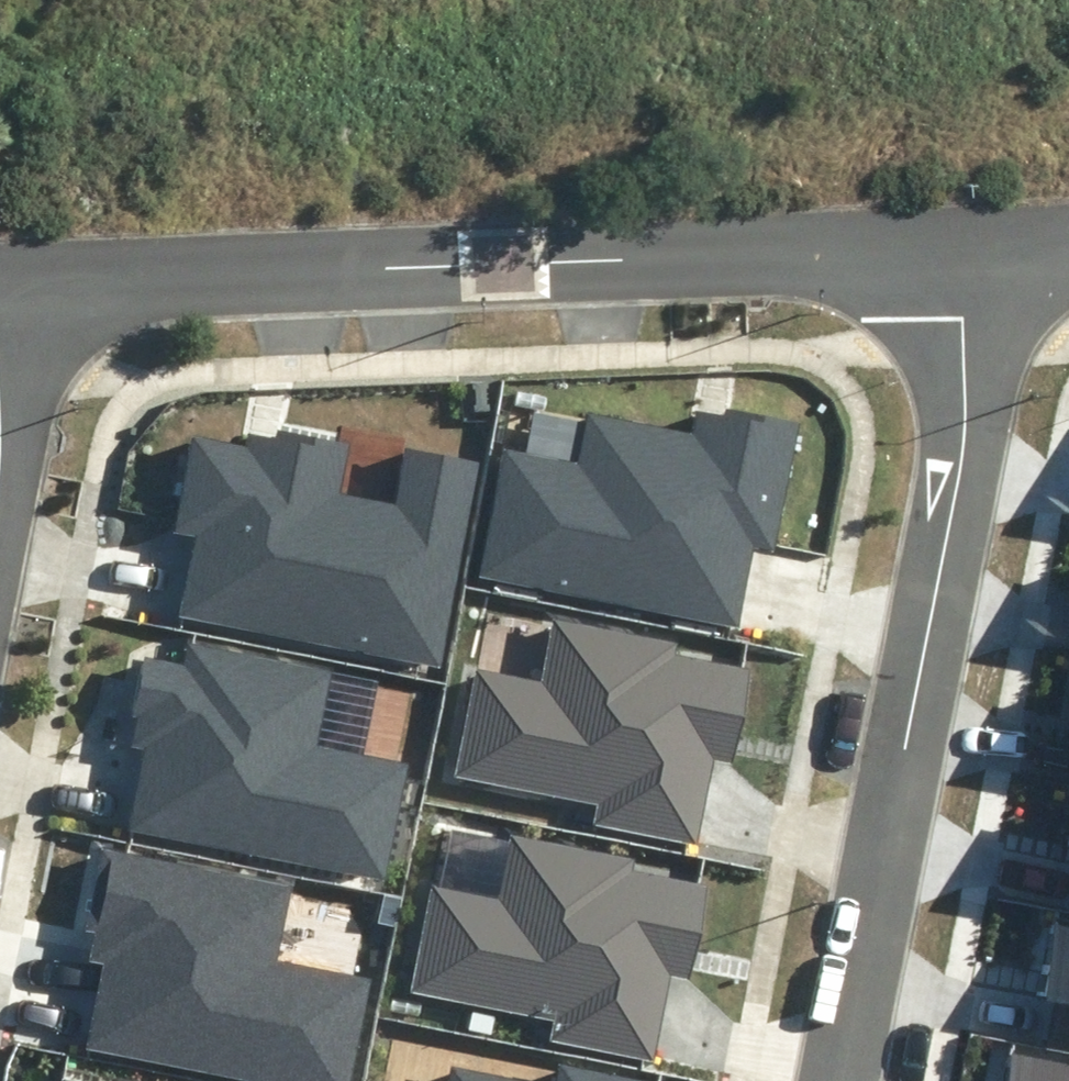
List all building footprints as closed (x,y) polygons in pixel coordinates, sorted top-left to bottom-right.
[(576,459),(502,445),(476,578),(740,628),(755,549),(774,553),(799,425),(727,411),(726,417),(694,411),(691,430),(586,410),(576,459)] [(183,611),(437,663),(478,465),(408,451),(397,503),(343,492),(353,444),(277,429),(275,437),(250,432),(247,448),(195,438),(176,529),(199,534),(183,611)] [(595,823),(694,844),(712,758),(732,761),(751,669),(677,654),(680,643),(554,617),(540,683),(473,670),(451,775),(599,806),(595,823)] [(386,882),(410,762),(320,744),(334,672),(190,643),(186,666),(144,658),(132,716),(139,718),(133,748),(145,750),(129,831),(386,882)] [(553,1039),(652,1060),(670,973),(689,977),(709,885),(635,870),(637,859),(512,833),(498,899),(431,885),(409,991),(556,1021),(553,1039)] [(370,975),(280,957),(294,885),(105,847),(88,930),(98,931),(92,962),(104,964),(87,1045),(269,1080),(348,1080),(370,975)] [(1051,922),(1037,999),(1057,1002),(1048,1049),(1068,1053),(1068,925),(1051,922)] [(1006,1051),(1000,1080),(1068,1080),(1068,1063),(1006,1051)] [(560,1065),(557,1080),(643,1080),(560,1065)] [(453,1068),(451,1080),(518,1080),(453,1068)]
